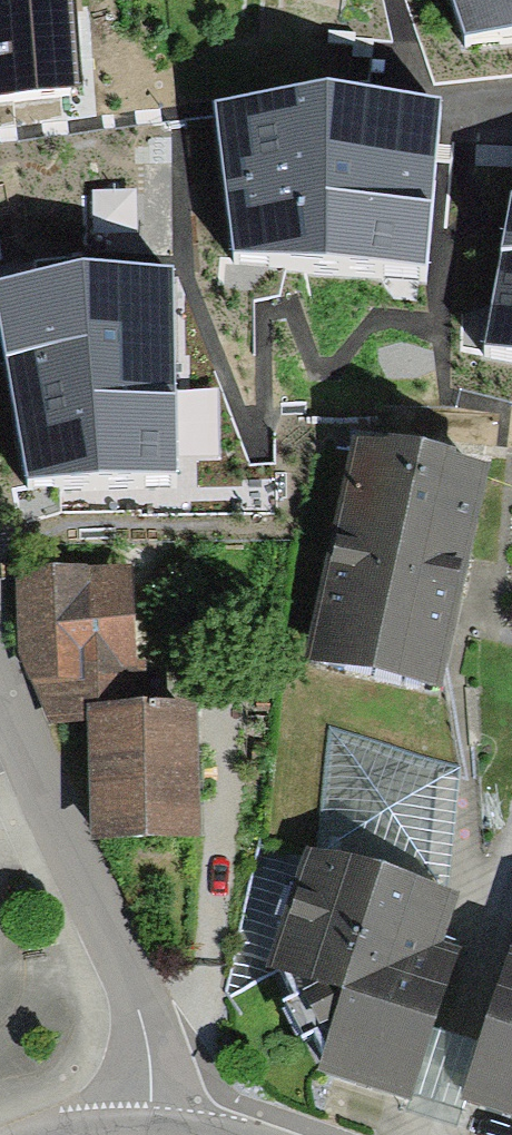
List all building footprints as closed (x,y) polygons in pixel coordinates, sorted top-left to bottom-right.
[(75,88),(70,0),(0,0),(0,92),(75,88)] [(458,50),(511,43),(511,0),(442,0),(458,50)] [(233,270),(421,283),(446,126),(343,112),(220,124),(233,270)] [(504,214),(485,359),(511,365),(511,213),(504,214)] [(25,490),(175,486),(171,272),(79,275),(0,293),(0,341),(25,490)] [(486,475),(358,447),(312,657),(440,685),(486,475)] [(126,569),(17,570),(19,674),(40,704),(95,704),(94,668),(128,667),(126,569)] [(192,712),(91,712),(92,838),(192,838),(192,712)] [(449,898),(301,849),(263,963),(285,970),(324,1044),(315,1070),(407,1100),(458,947),(435,940),(449,898)] [(508,956),(458,1105),(511,1123),(511,957),(508,956)]
